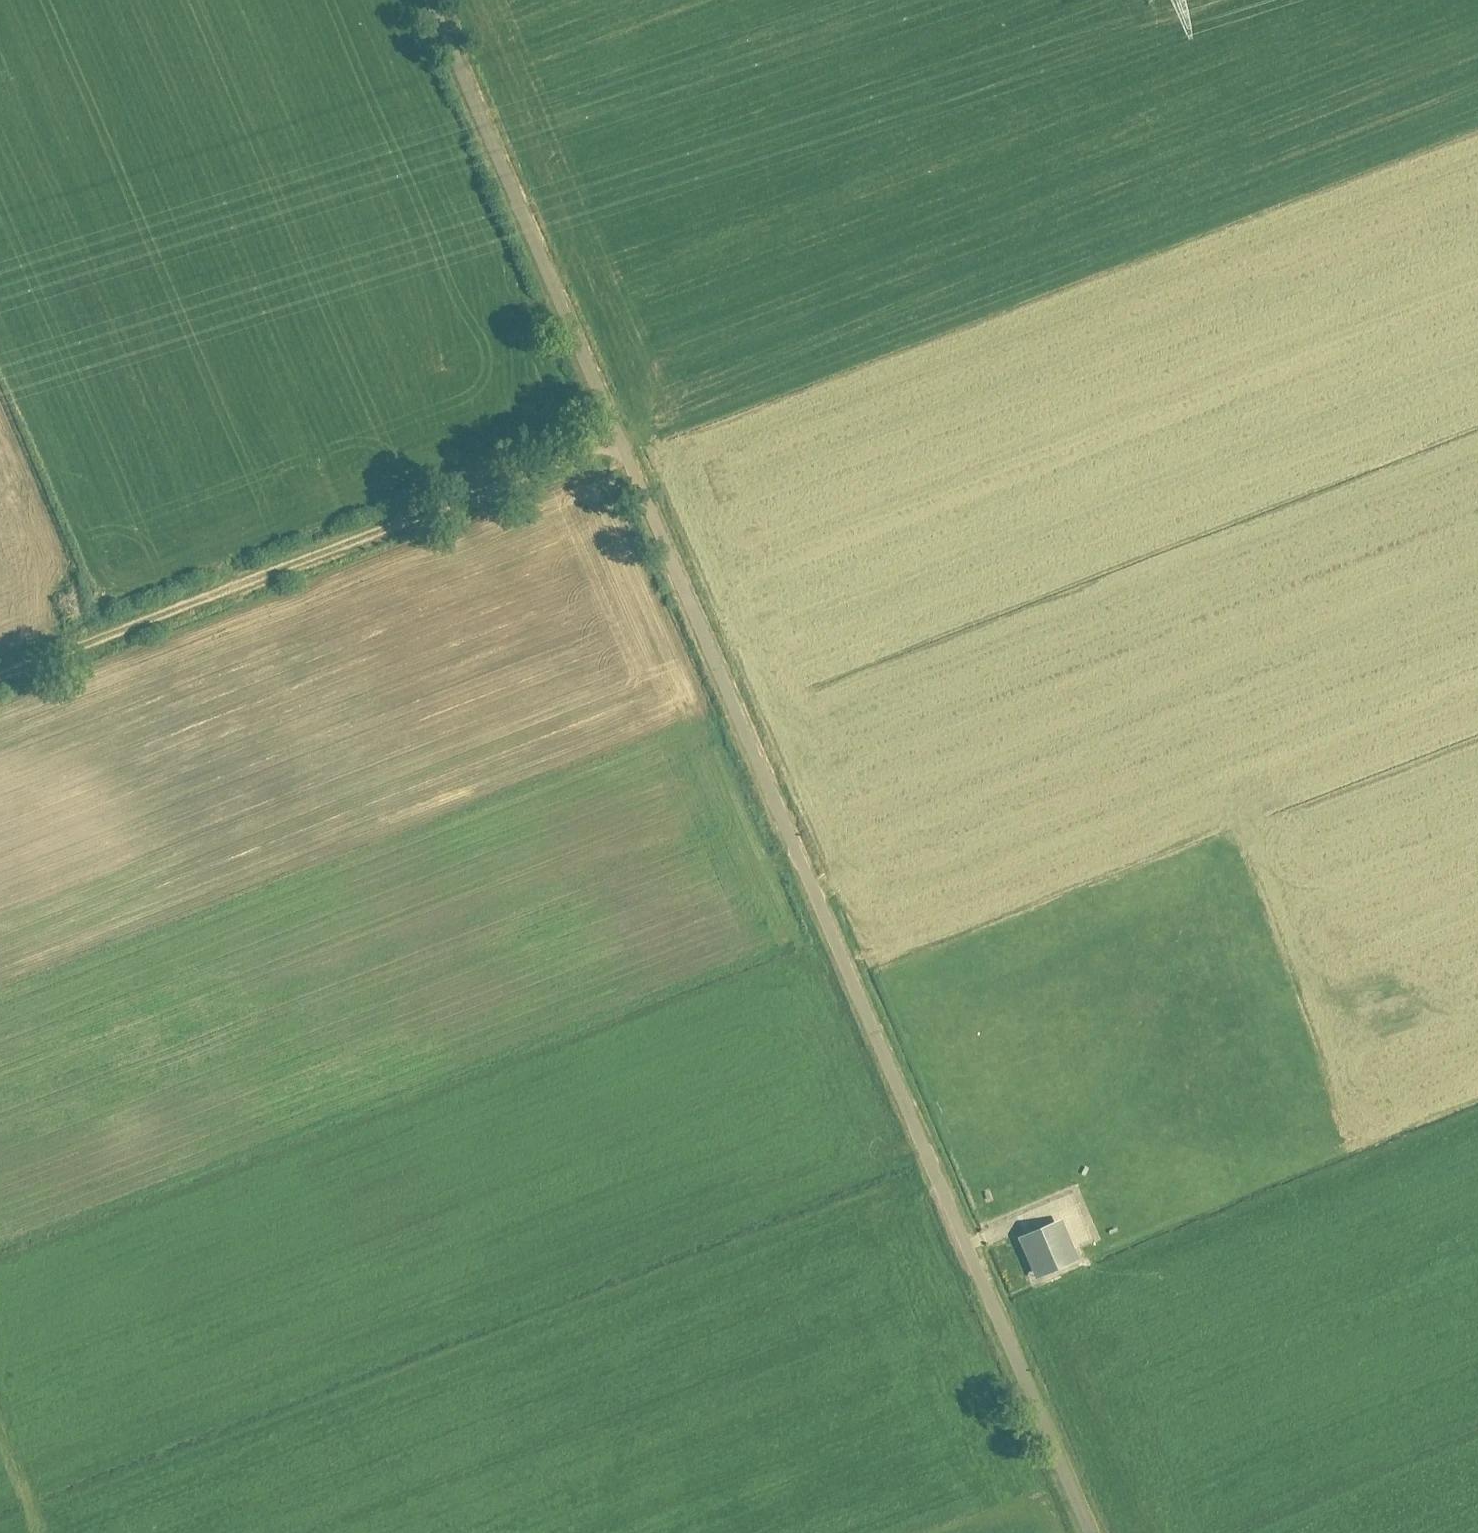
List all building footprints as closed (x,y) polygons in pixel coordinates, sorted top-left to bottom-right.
[(1026,1235),(1042,1273),(1070,1261),(1054,1223),(1026,1235)]
